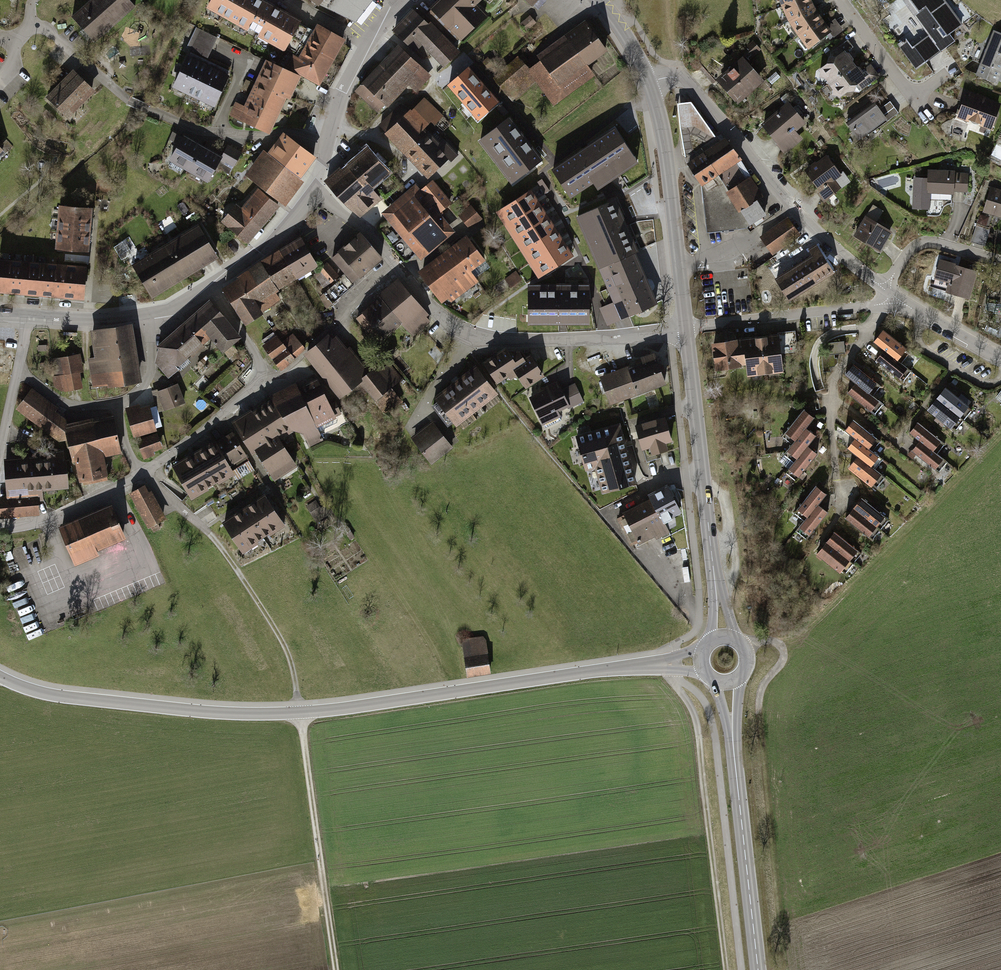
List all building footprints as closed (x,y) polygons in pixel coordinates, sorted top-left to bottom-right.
[(72,17),(83,29),(94,42),(135,6),(129,0),(91,0),(72,17)] [(231,0),(213,0),(208,7),(223,15),(231,0)] [(309,28),(259,0),(231,0),(223,15),(285,50),(292,37),(301,42),(309,28)] [(312,0),(309,4),(314,8),(318,3),(352,19),(367,0),(312,0)] [(430,10),(460,42),(486,17),(475,7),(482,0),(440,0),(430,10)] [(533,9),(541,0),(523,0),(533,9)] [(778,2),(785,17),(811,3),(810,0),(782,0),(778,2)] [(962,24),(944,0),(905,0),(931,35),(910,50),(903,40),(899,44),(917,68),(955,40),(949,33),(962,24)] [(811,3),(785,17),(795,34),(820,17),(811,3)] [(422,46),(443,67),(458,53),(431,26),(430,27),(413,10),(406,17),(393,30),(415,53),(422,46)] [(536,17),(532,13),(524,20),(528,24),(536,17)] [(592,63),(613,48),(590,16),(541,51),(546,58),(534,67),(524,53),(494,75),(511,98),(535,81),(554,106),(599,74),(592,63)] [(820,17),(795,34),(805,48),(826,34),(829,39),(843,30),(834,18),(825,24),(820,17)] [(295,70),(319,83),(342,39),(318,26),(295,70)] [(1000,72),(1000,31),(992,28),(974,75),(996,84),(1000,72)] [(201,30),(198,29),(188,49),(191,50),(201,30)] [(217,38),(201,30),(191,50),(208,58),(217,38)] [(833,98),(841,100),(851,93),(862,94),(880,79),(871,68),(862,76),(846,56),(855,49),(849,41),(832,55),(829,67),(821,73),(820,82),(828,83),(834,90),(833,98)] [(712,77),(734,102),(757,83),(762,79),(746,60),(759,49),(753,42),(712,77)] [(431,77),(398,47),(370,78),(356,94),(380,116),(404,89),(413,97),(431,77)] [(495,62),(490,56),(484,61),(489,67),(495,62)] [(201,64),(188,58),(175,86),(188,92),(201,64)] [(469,61),(443,84),(476,121),(501,98),(469,61)] [(269,62),(259,84),(284,96),(294,74),(269,62)] [(214,70),(201,64),(188,92),(201,98),(214,70)] [(227,77),(214,70),(201,98),(214,104),(227,77)] [(74,73),(48,99),(66,117),(92,90),(74,73)] [(284,96),(259,84),(251,100),(276,112),(284,96)] [(964,88),(954,115),(991,128),(1000,100),(964,88)] [(406,102),(380,126),(428,180),(458,153),(446,139),(442,142),(430,129),(444,117),(427,98),(413,110),(406,102)] [(857,140),(898,110),(889,99),(878,107),(872,99),(843,120),(857,140)] [(276,112),(251,100),(247,110),(236,105),(232,115),(267,131),(276,112)] [(788,100),(760,123),(783,152),(801,137),(795,129),(805,121),(788,100)] [(683,142),(686,157),(715,137),(691,103),(683,103),(678,104),(681,126),(683,142)] [(508,118),(480,139),(512,180),(539,159),(508,118)] [(615,130),(552,171),(569,196),(592,181),(597,188),(636,162),(615,130)] [(312,155),(284,135),(269,155),(265,152),(247,175),(283,201),(300,178),(297,176),(312,155)] [(183,137),(171,158),(211,181),(218,168),(229,174),(241,154),(230,148),(223,159),(183,137)] [(716,137),(715,137),(686,157),(685,158),(686,160),(701,183),(702,183),(707,231),(747,227),(750,222),(765,213),(733,162),(740,158),(726,139),(721,143),(716,137)] [(394,169),(372,145),(346,167),(344,164),(326,179),(361,218),(386,196),(376,185),(394,169)] [(840,173),(825,152),(799,171),(821,201),(841,187),(834,177),(840,173)] [(954,169),(928,168),(927,176),(912,175),(911,206),(928,207),(929,190),(953,191),(953,189),(967,190),(968,173),(956,173),(956,176),(954,176),(954,169)] [(420,182),(385,210),(425,259),(459,230),(443,211),(456,201),(440,182),(428,192),(420,182)] [(983,210),(980,209),(976,223),(990,227),(994,213),(1000,215),(1000,188),(991,185),(983,210)] [(529,187),(500,205),(544,275),(573,256),(529,187)] [(245,241),(277,205),(260,190),(243,209),(237,204),(222,221),(245,241)] [(577,215),(600,266),(634,253),(612,202),(577,215)] [(485,216),(474,204),(462,214),(473,226),(485,216)] [(863,214),(852,235),(880,251),(892,230),(875,221),(882,208),(874,204),(867,216),(863,214)] [(90,208),(60,206),(57,248),(87,250),(90,208)] [(788,216),(758,236),(763,244),(770,255),(801,235),(788,216)] [(202,223),(134,265),(153,296),(222,255),(202,223)] [(990,227),(976,223),(971,240),(985,244),(990,227)] [(385,258),(361,232),(333,259),(346,272),(321,296),(332,308),(385,258)] [(490,259),(472,234),(421,270),(448,306),(484,280),(476,269),(490,259)] [(302,240),(281,252),(295,276),(316,263),(302,240)] [(773,278),(787,300),(834,270),(818,243),(808,250),(811,254),(773,278)] [(273,289),(295,276),(281,252),(240,279),(260,313),(270,306),(268,303),(277,297),(273,289)] [(600,266),(613,297),(646,282),(634,253),(600,266)] [(83,298),(85,268),(0,260),(0,290),(83,298)] [(328,261),(318,270),(331,284),(341,275),(328,261)] [(976,271),(940,261),(936,277),(949,281),(947,291),(968,297),(976,271)] [(526,279),(518,269),(506,278),(514,288),(526,279)] [(434,318),(402,278),(382,293),(384,296),(359,315),(380,342),(404,322),(414,334),(434,318)] [(246,322),(260,313),(240,279),(224,289),(239,311),(236,313),(240,320),(243,318),(246,322)] [(655,303),(646,282),(613,297),(615,301),(622,317),(655,303)] [(588,322),(589,286),(557,285),(557,290),(529,290),(529,321),(588,322)] [(214,299),(190,319),(211,344),(217,339),(232,356),(240,349),(236,344),(246,336),(214,299)] [(608,324),(622,317),(615,301),(601,308),(608,324)] [(172,378),(211,344),(190,319),(161,344),(158,362),(172,378)] [(137,379),(129,326),(93,332),(97,357),(90,358),(94,386),(137,379)] [(307,357),(340,397),(359,382),(386,414),(402,400),(392,387),(401,379),(385,360),(370,372),(336,332),(307,357)] [(796,335),(745,340),(748,370),(750,380),(788,376),(786,358),(799,357),(796,335)] [(899,363),(906,353),(883,335),(875,345),(885,353),(899,363)] [(281,374),(307,352),(294,336),(284,344),(277,337),(263,349),(275,362),(273,364),(281,374)] [(717,373),(748,370),(745,340),(714,344),(717,373)] [(844,343),(828,345),(829,354),(823,355),(824,374),(835,373),(834,357),(845,356),(844,343)] [(504,346),(481,361),(495,383),(506,375),(509,379),(515,375),(523,387),(544,374),(529,351),(521,356),(515,348),(508,353),(504,346)] [(636,362),(626,365),(637,394),(657,386),(666,383),(653,350),(634,357),(636,362)] [(82,353),(52,358),(58,390),(67,388),(68,393),(85,389),(81,372),(85,371),(82,353)] [(901,381),(909,371),(899,363),(885,353),(878,363),(901,381)] [(473,365),(431,396),(453,426),(495,394),(473,365)] [(626,398),(637,394),(626,365),(597,376),(607,404),(626,398)] [(871,397),(879,387),(855,368),(848,378),(858,386),(871,397)] [(320,377),(302,385),(320,425),(345,414),(338,400),(332,402),(320,377)] [(300,381),(273,394),(275,397),(295,429),(303,431),(312,447),(327,441),(320,425),(302,385),(300,381)] [(557,381),(528,396),(543,427),(561,418),(557,410),(566,405),(568,410),(585,402),(574,381),(561,387),(557,381)] [(873,414),(881,405),(871,397),(858,386),(850,396),(873,414)] [(180,387),(159,393),(165,412),(186,406),(180,387)] [(34,390),(17,411),(56,444),(65,433),(72,425),(57,413),(59,411),(34,390)] [(963,421),(971,411),(968,409),(972,403),(962,395),(958,401),(947,392),(939,402),(963,421)] [(275,397),(235,420),(255,453),(259,450),(277,482),(301,467),(283,436),(295,429),(275,397)] [(955,431),(963,421),(939,402),(932,412),(939,418),(935,423),(944,430),(948,425),(955,431)] [(129,407),(137,434),(161,427),(154,403),(144,406),(143,403),(129,407)] [(632,424),(639,448),(670,439),(663,414),(632,424)] [(806,414),(787,437),(796,445),(807,432),(815,422),(806,414)] [(125,455),(117,418),(96,422),(96,420),(72,425),(65,433),(72,464),(78,462),(84,486),(113,479),(109,458),(125,455)] [(433,420),(411,436),(430,464),(453,449),(433,420)] [(601,492),(636,482),(619,421),(573,434),(583,470),(594,467),(601,492)] [(870,452),(878,442),(855,423),(847,433),(857,441),(870,452)] [(935,454),(943,444),(920,426),(912,436),(922,444),(935,454)] [(176,466),(196,498),(238,472),(234,465),(250,456),(234,430),(176,466)] [(161,431),(139,440),(146,457),(168,448),(161,431)] [(796,445),(789,454),(798,462),(809,450),(817,440),(807,432),(796,445)] [(873,469),(880,459),(870,452),(857,441),(849,451),(859,459),(873,469)] [(938,472),(946,462),(935,454),(922,444),(915,454),(938,472)] [(798,462),(790,473),(800,480),(819,458),(809,450),(798,462)] [(66,453),(5,460),(9,497),(0,498),(2,518),(43,513),(41,493),(70,490),(66,453)] [(875,487),(883,477),(873,469),(859,459),(852,469),(875,487)] [(148,483),(132,492),(153,529),(172,519),(156,489),(153,491),(148,483)] [(816,487),(798,510),(807,518),(818,505),(826,495),(816,487)] [(666,488),(619,511),(635,543),(650,535),(653,541),(668,534),(661,520),(678,512),(666,488)] [(268,493),(224,521),(244,553),(288,525),(268,493)] [(317,499),(308,505),(316,517),(325,511),(317,499)] [(878,530),(887,520),(864,501),(856,511),(878,530)] [(112,504),(58,528),(75,569),(102,558),(99,551),(127,539),(112,504)] [(807,518),(799,528),(809,536),(828,513),(818,505),(807,518)] [(870,539),(878,530),(856,511),(847,520),(870,539)] [(850,565),(858,555),(835,536),(827,546),(850,565)] [(842,574),(850,565),(827,546),(819,555),(842,574)] [(363,551),(355,555),(358,561),(366,556),(363,551)] [(487,636),(462,639),(467,676),(492,672),(487,636)]
